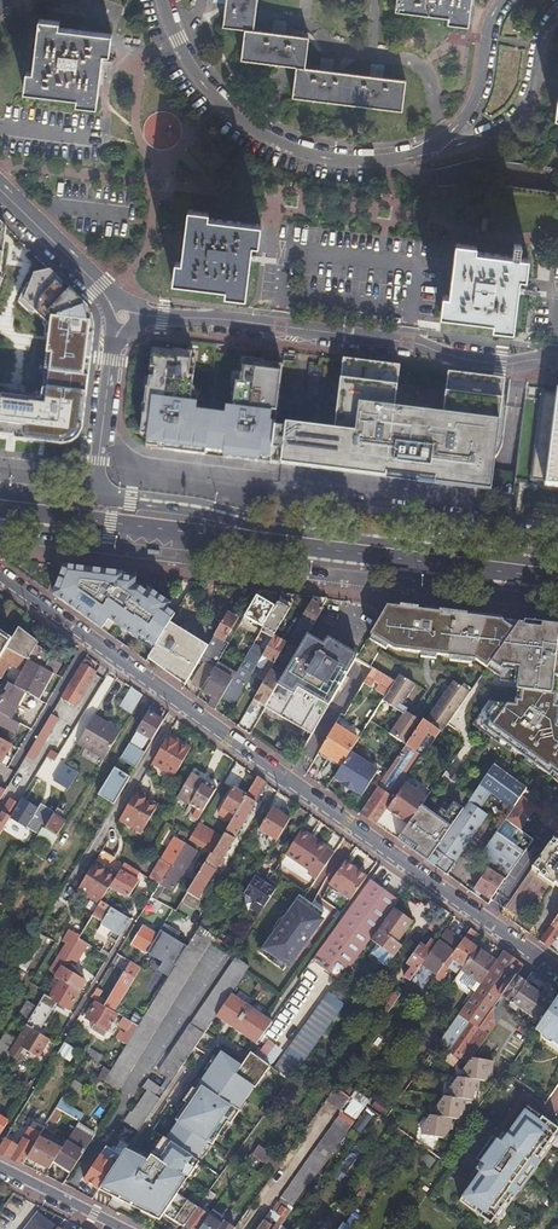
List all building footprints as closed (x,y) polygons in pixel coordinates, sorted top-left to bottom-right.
[(257,0),(216,0),(222,1),(222,0),(225,1),(222,26),(244,29),(240,59),(295,66),(292,97),(400,110),(404,80),(378,77),(379,73),(380,74),(380,68),(369,66),(368,72),(370,72),(369,75),(329,70),(330,67),(331,67),(332,61),(321,60),(320,66),(321,66),(320,69),(304,67),(308,37),(283,34),(283,31),(284,31),(285,25),(274,23),(273,29),(274,29),(274,33),(253,30),(257,0)] [(395,8),(448,15),(447,20),(467,22),(470,0),(396,0),(395,8)] [(58,20),(38,18),(31,70),(25,69),(23,89),(74,96),(74,103),(94,105),(101,53),(107,53),(109,33),(58,26),(58,20)] [(188,209),(182,261),(176,261),(173,281),(225,288),(225,293),(245,296),(252,244),(258,244),(261,224),(208,217),(209,211),(188,209)] [(484,215),(480,236),(485,237),(489,216),(484,215)] [(491,327),(511,330),(518,277),(524,278),(527,257),(518,256),(520,242),(512,242),(510,255),(475,251),(475,245),(455,242),(448,295),(442,295),(439,315),(492,321),(491,327)] [(52,441),(66,440),(76,432),(84,420),(93,333),(81,300),(50,271),(34,274),(24,300),(50,327),(41,396),(0,390),(0,434),(52,441)] [(172,352),(153,350),(142,436),(152,437),(150,449),(213,457),(270,464),(272,450),(275,427),(282,366),(263,363),(263,361),(243,359),(243,365),(238,365),(233,408),(226,408),(225,415),(197,412),(197,404),(190,403),(196,360),(191,360),(192,353),(172,350),(172,352)] [(280,465),(491,491),(494,469),(505,379),(448,372),(443,415),(394,409),(399,366),(343,359),(334,431),(285,425),(285,429),(282,451),(280,465)] [(541,388),(529,479),(557,482),(557,390),(541,388)] [(282,451),(285,429),(275,427),(272,450),(282,451)] [(494,469),(491,491),(515,494),(518,472),(494,469)] [(108,620),(152,651),(169,624),(176,612),(134,583),(136,575),(64,566),(53,595),(101,629),(108,620)] [(291,594),(282,593),(274,607),(262,628),(260,631),(272,639),(273,637),(297,595),(291,594)] [(274,607),(256,596),(244,617),(262,628),(274,607)] [(321,598),(313,597),(311,601),(299,622),(288,640),(300,647),(305,639),(307,634),(311,627),(323,607),(327,599),(321,598)] [(386,606),(369,635),(393,650),(473,660),(486,668),(499,677),(499,681),(517,683),(516,689),(521,690),(520,701),(515,700),(515,705),(488,702),(472,724),(490,738),(492,734),(557,782),(557,722),(557,721),(557,710),(557,627),(386,606)] [(207,647),(199,660),(203,662),(202,664),(212,670),(213,669),(228,643),(222,640),(235,618),(227,613),(207,647)] [(152,651),(146,661),(184,685),(193,670),(199,660),(207,647),(169,624),(152,651)] [(38,641),(18,626),(11,637),(6,647),(51,672),(53,673),(54,674),(60,664),(49,658),(51,654),(36,643),(38,641)] [(11,637),(0,630),(0,657),(6,647),(11,637)] [(307,634),(305,639),(320,648),(323,643),(307,634)] [(286,644),(273,637),(272,639),(264,652),(256,667),(262,671),(260,676),(265,679),(270,671),(273,665),(286,644)] [(300,647),(285,672),(298,678),(297,680),(309,687),(331,699),(355,659),(323,641),(323,643),(320,648),(305,639),(300,647)] [(367,644),(359,654),(370,662),(378,652),(367,644)] [(228,687),(222,697),(234,704),(246,683),(256,667),(264,652),(252,645),(232,680),(228,687)] [(6,647),(0,657),(0,676),(8,662),(23,671),(16,687),(24,691),(35,697),(36,698),(51,672),(6,647)] [(91,663),(83,659),(80,665),(70,683),(60,698),(74,706),(94,673),(87,669),(91,663)] [(191,684),(200,690),(201,689),(212,670),(202,664),(191,684)] [(265,679),(256,695),(251,704),(260,709),(262,706),(264,708),(282,678),(285,672),(273,665),(270,671),(265,679)] [(210,698),(209,706),(214,710),(222,697),(228,687),(232,680),(213,669),(212,670),(201,689),(210,695),(212,696),(210,698)] [(392,681),(373,669),(367,677),(386,689),(392,681)] [(53,673),(51,672),(36,698),(39,700),(53,673)] [(264,708),(289,722),(309,687),(297,680),(298,678),(285,672),(282,678),(264,708)] [(405,746),(421,722),(405,712),(406,709),(403,707),(401,706),(414,685),(398,675),(382,701),(402,715),(389,735),(405,746)] [(265,679),(260,676),(250,692),(256,695),(265,679)] [(441,732),(469,692),(460,686),(453,681),(424,721),(439,731),(440,733),(441,732)] [(8,682),(4,689),(5,689),(0,698),(0,712),(4,715),(9,717),(18,702),(29,708),(35,697),(24,691),(16,687),(8,682)] [(460,686),(469,692),(471,689),(463,683),(460,686)] [(309,687),(289,722),(311,735),(331,699),(309,687)] [(119,707),(131,714),(142,696),(131,688),(119,707)] [(163,721),(147,712),(129,743),(141,750),(149,738),(152,739),(163,721)] [(50,714),(25,757),(31,761),(57,718),(50,714)] [(9,717),(4,715),(0,722),(7,726),(6,728),(23,738),(28,728),(9,717)] [(76,743),(92,752),(109,724),(94,715),(76,743)] [(335,726),(319,752),(341,766),(349,753),(357,740),(361,734),(339,720),(335,726)] [(373,794),(360,814),(375,825),(393,798),(390,796),(418,754),(415,753),(428,734),(434,739),(439,731),(424,721),(423,720),(421,722),(405,746),(395,761),(375,790),(373,794)] [(92,752),(104,759),(121,731),(109,724),(92,752)] [(184,756),(187,751),(177,745),(178,743),(166,736),(152,761),(174,774),(184,756)] [(7,750),(11,744),(6,742),(0,738),(0,762),(7,750)] [(129,743),(119,758),(135,768),(144,752),(141,750),(129,743)] [(288,749),(278,743),(274,749),(285,755),(288,749)] [(46,758),(53,763),(57,756),(50,751),(46,758)] [(319,752),(317,755),(339,769),(341,766),(319,752)] [(377,771),(349,753),(341,766),(339,769),(333,779),(341,784),(340,785),(352,793),(353,791),(361,797),(377,771)] [(468,801),(480,808),(490,793),(497,798),(512,809),(525,790),(526,788),(494,764),(485,777),(470,798),(468,801)] [(62,775),(72,780),(76,770),(65,766),(62,775)] [(130,777),(114,767),(98,795),(113,804),(130,777)] [(454,783),(458,778),(453,774),(449,780),(454,783)] [(197,820),(216,789),(190,775),(177,798),(190,806),(197,809),(192,817),(197,820)] [(256,800),(266,783),(257,777),(245,797),(231,821),(225,830),(236,836),(245,820),(249,814),(255,803),(256,800)] [(404,784),(386,810),(407,825),(420,806),(426,799),(404,784)] [(231,821),(245,797),(232,789),(218,814),(231,821)] [(557,830),(557,811),(553,808),(544,802),(543,803),(525,790),(512,809),(504,820),(519,830),(533,811),(541,817),(539,820),(556,833),(557,830)] [(119,817),(142,831),(146,825),(156,807),(145,801),(146,799),(134,792),(119,817)] [(18,805),(9,820),(25,829),(26,828),(38,835),(42,828),(45,830),(55,813),(44,806),(41,811),(21,799),(18,805)] [(18,805),(10,800),(0,817),(0,834),(9,820),(18,805)] [(468,801),(468,802),(463,809),(427,861),(446,875),(488,814),(486,813),(480,808),(468,801)] [(427,861),(463,809),(453,802),(446,812),(441,808),(435,817),(420,806),(407,825),(397,840),(427,861)] [(276,841),(289,819),(272,808),(258,830),(276,841)] [(45,830),(56,837),(64,824),(58,820),(63,812),(58,809),(55,813),(45,830)] [(503,872),(500,878),(504,881),(533,840),(504,821),(480,856),(503,872)] [(6,831),(19,838),(23,830),(10,823),(6,831)] [(209,831),(198,824),(188,841),(200,847),(209,831)] [(38,835),(36,838),(50,846),(56,837),(45,830),(42,828),(38,835)] [(185,838),(187,835),(179,830),(177,834),(185,838)] [(234,839),(236,836),(225,830),(224,833),(234,839)] [(556,833),(556,834),(551,841),(530,871),(539,876),(537,879),(553,890),(555,887),(557,889),(557,830),(556,833)] [(200,847),(210,853),(211,854),(221,838),(209,831),(200,847)] [(308,873),(316,878),(333,854),(316,842),(314,844),(308,840),(309,838),(300,832),(285,854),(297,862),(309,870),(308,873)] [(221,861),(234,839),(224,833),(221,838),(211,854),(210,853),(186,893),(197,900),(218,866),(221,867),(224,863),(221,861)] [(149,879),(158,884),(160,885),(163,881),(186,844),(183,842),(174,837),(149,879)] [(186,844),(163,881),(169,884),(172,879),(177,882),(196,851),(186,844)] [(350,899),(366,877),(345,862),(329,884),(350,899)] [(139,872),(134,869),(124,863),(121,868),(119,871),(120,871),(110,887),(128,898),(138,882),(135,880),(139,872)] [(78,888),(84,891),(98,867),(92,864),(78,888)] [(98,867),(84,891),(101,902),(114,879),(104,873),(105,871),(98,867)] [(490,901),(504,881),(500,878),(487,869),(473,889),(490,901)] [(249,909),(258,915),(277,886),(268,880),(266,884),(263,882),(265,878),(256,872),(254,876),(243,895),(242,896),(253,903),(252,904),(249,909)] [(311,960),(341,981),(366,945),(370,940),(372,937),(382,923),(396,904),(399,901),(368,879),(311,960)] [(298,894),(293,902),(298,906),(303,898),(298,894)] [(241,898),(252,904),(253,903),(242,896),(241,898)] [(268,948),(262,956),(283,971),(292,958),(289,957),(292,953),(295,954),(314,928),(311,926),(314,922),(316,924),(324,913),(303,898),(298,906),(293,902),(288,909),(283,917),(287,920),(277,934),(273,931),(268,938),(263,945),(268,948)] [(181,900),(176,910),(189,917),(194,907),(181,900)] [(131,919),(101,902),(92,916),(103,922),(101,925),(113,932),(109,937),(117,942),(131,919)] [(404,910),(396,904),(382,923),(372,937),(370,940),(393,957),(401,945),(397,943),(406,930),(412,921),(402,914),(404,910)] [(441,908),(429,926),(436,931),(449,913),(441,908)] [(538,940),(549,948),(557,934),(557,912),(538,940)] [(206,928),(212,919),(205,915),(199,924),(206,928)] [(278,924),(273,931),(277,934),(287,920),(283,917),(278,924)] [(164,924),(157,936),(146,954),(162,963),(158,969),(169,975),(174,966),(186,947),(175,941),(179,933),(164,924)] [(102,1084),(116,1093),(212,935),(199,925),(186,947),(174,966),(169,975),(158,993),(145,1013),(137,1027),(126,1045),(114,1065),(110,1071),(102,1084)] [(157,936),(142,927),(131,944),(146,954),(157,936)] [(475,932),(470,928),(461,941),(459,944),(448,959),(444,965),(437,975),(432,983),(435,986),(437,986),(444,975),(443,974),(448,967),(453,960),(463,967),(476,948),(469,942),(475,932)] [(443,933),(459,944),(461,941),(446,929),(443,933)] [(78,939),(80,936),(70,930),(63,942),(67,945),(50,973),(55,977),(69,955),(78,939)] [(421,964),(437,975),(444,965),(448,959),(459,944),(443,933),(437,941),(435,944),(421,964)] [(87,945),(78,939),(69,955),(55,977),(55,978),(79,993),(86,982),(80,978),(82,976),(82,975),(83,974),(83,973),(82,973),(82,972),(81,972),(73,966),(87,945)] [(403,978),(409,982),(421,964),(435,944),(430,940),(425,948),(419,944),(406,963),(411,967),(403,978)] [(268,948),(263,945),(257,953),(262,956),(268,948)] [(461,970),(480,983),(487,972),(485,970),(492,960),(476,948),(463,967),(461,970)] [(515,976),(522,966),(502,951),(495,961),(487,972),(480,983),(474,992),(464,1005),(437,1045),(467,1065),(473,1057),(494,1026),(493,1024),(492,1009),(501,996),(501,995),(515,975),(515,976)] [(235,957),(188,1029),(201,1038),(245,973),(250,967),(235,957)] [(463,967),(453,960),(448,967),(457,974),(459,972),(461,970),(463,967)] [(485,970),(487,972),(495,961),(492,960),(485,970)] [(110,997),(104,1006),(113,1011),(127,987),(129,988),(140,970),(129,964),(110,997)] [(110,968),(93,1000),(101,1004),(118,972),(110,968)] [(480,983),(461,970),(459,972),(457,974),(451,983),(467,994),(461,1003),(464,1005),(474,992),(480,983)] [(511,1002),(525,983),(515,976),(515,975),(501,995),(501,996),(511,1002)] [(55,978),(40,1003),(37,1007),(26,1026),(39,1034),(53,1011),(57,1003),(69,1010),(79,993),(55,978)] [(542,1017),(552,1002),(537,991),(525,982),(525,983),(511,1002),(511,1003),(510,1004),(509,1005),(516,1010),(517,1007),(529,1016),(528,1019),(537,1026),(539,1023),(542,1017)] [(435,986),(432,983),(427,990),(431,993),(435,986)] [(379,1014),(384,1018),(400,995),(396,992),(392,994),(386,1002),(387,1003),(379,1014)] [(231,994),(216,1017),(257,1044),(273,1022),(231,994)] [(536,1027),(553,1039),(552,1041),(557,1046),(557,995),(553,1003),(552,1002),(542,1017),(539,1023),(537,1026),(536,1027)] [(290,1081),(297,1071),(345,1005),(333,996),(278,1072),(290,1081)] [(378,997),(373,1005),(377,1009),(383,1001),(378,997)] [(26,1026),(37,1007),(28,1001),(16,1020),(26,1026)] [(118,1015),(96,1002),(86,1019),(96,1024),(92,1031),(104,1038),(118,1015)] [(141,1018),(134,1014),(130,1021),(137,1025),(141,1018)] [(116,1039),(126,1045),(137,1027),(124,1018),(119,1026),(126,1030),(124,1033),(121,1031),(116,1039)] [(39,1057),(49,1040),(39,1034),(26,1026),(16,1043),(9,1054),(17,1059),(23,1047),(39,1057)] [(165,1091),(175,1077),(189,1056),(201,1038),(188,1029),(160,1071),(169,1077),(161,1088),(165,1091)] [(9,1054),(16,1043),(5,1036),(0,1044),(0,1061),(3,1063),(9,1054)] [(66,1045),(60,1055),(70,1062),(76,1052),(66,1045)] [(99,1190),(114,1197),(160,1220),(164,1214),(169,1217),(183,1198),(177,1194),(186,1180),(189,1182),(191,1179),(189,1177),(199,1161),(197,1160),(209,1143),(212,1145),(228,1122),(230,1124),(239,1111),(245,1103),(244,1102),(254,1087),(255,1088),(270,1067),(251,1053),(241,1066),(240,1065),(221,1052),(202,1081),(199,1079),(193,1088),(184,1101),(178,1110),(181,1112),(175,1120),(178,1122),(167,1139),(164,1137),(148,1160),(126,1149),(99,1190)] [(491,1058),(473,1057),(467,1065),(465,1067),(464,1077),(478,1078),(484,1079),(486,1076),(486,1069),(490,1069),(491,1058)] [(476,1089),(478,1078),(464,1077),(459,1076),(451,1087),(450,1097),(464,1098),(470,1099),(472,1096),(473,1089),(476,1089)] [(362,1080),(355,1090),(369,1100),(376,1090),(362,1080)] [(280,1199),(293,1208),(351,1126),(364,1108),(350,1098),(349,1098),(334,1088),(325,1100),(339,1110),(338,1116),(280,1199)] [(140,1128),(161,1098),(148,1089),(133,1113),(131,1111),(124,1121),(139,1131),(140,1128)] [(364,1108),(365,1107),(369,1100),(355,1090),(350,1098),(364,1108)] [(437,1117),(451,1118),(457,1118),(458,1115),(459,1110),(462,1110),(464,1098),(450,1097),(445,1096),(438,1106),(437,1117)] [(377,1098),(371,1107),(384,1116),(390,1107),(377,1098)] [(68,1103),(62,1099),(56,1110),(60,1112),(78,1123),(79,1124),(83,1118),(65,1108),(68,1103)] [(557,1129),(526,1106),(506,1135),(500,1143),(497,1141),(495,1140),(495,1141),(497,1142),(489,1154),(484,1150),(478,1159),(482,1161),(485,1163),(479,1171),(458,1201),(484,1219),(482,1222),(487,1226),(489,1223),(493,1226),(498,1218),(513,1196),(516,1198),(521,1191),(522,1191),(537,1169),(536,1168),(541,1160),(538,1158),(553,1136),(557,1129)] [(60,1112),(56,1110),(49,1121),(53,1124),(60,1112)] [(363,1113),(353,1127),(360,1133),(371,1118),(363,1113)] [(431,1116),(425,1125),(423,1136),(443,1138),(450,1128),(451,1118),(437,1117),(431,1116)] [(77,1125),(74,1130),(91,1141),(94,1136),(77,1125)] [(0,1148),(0,1154),(11,1160),(23,1165),(27,1159),(39,1138),(41,1134),(34,1131),(36,1128),(32,1126),(24,1139),(23,1139),(18,1148),(6,1139),(0,1148)] [(53,1165),(69,1175),(71,1172),(91,1141),(74,1130),(62,1150),(53,1165)] [(502,1133),(497,1141),(500,1143),(506,1135),(502,1133)] [(538,1158),(541,1160),(556,1138),(553,1136),(538,1158)] [(495,1140),(491,1137),(477,1158),(478,1159),(484,1150),(489,1154),(497,1142),(495,1141),(495,1140)] [(39,1138),(27,1159),(49,1170),(53,1165),(62,1150),(39,1138)] [(93,1186),(99,1190),(126,1149),(129,1146),(121,1141),(116,1148),(114,1147),(112,1149),(107,1146),(84,1180),(93,1186)] [(258,1146),(252,1155),(264,1164),(267,1160),(269,1157),(270,1155),(268,1153),(258,1146)] [(281,1163),(270,1155),(269,1157),(267,1160),(264,1164),(275,1171),(281,1163)] [(485,1163),(482,1161),(476,1169),(479,1171),(485,1163)] [(91,1190),(96,1193),(99,1190),(93,1186),(84,1180),(82,1184),(91,1190)] [(200,1205),(203,1207),(206,1209),(210,1203),(212,1204),(217,1198),(209,1192),(200,1205)] [(501,1220),(516,1198),(513,1196),(498,1218),(501,1220)] [(169,1217),(184,1227),(185,1225),(198,1208),(183,1198),(169,1217)] [(191,1228),(199,1228),(209,1215),(201,1210),(203,1207),(200,1205),(185,1225),(191,1228)] [(199,1228),(218,1228),(224,1220),(225,1219),(212,1211),(209,1215),(199,1228)] [(58,1227),(45,1216),(35,1228),(56,1228),(58,1227)] [(224,1220),(218,1228),(234,1228),(235,1228),(224,1220)] [(271,1225),(263,1220),(257,1228),(268,1228),(271,1225)] [(338,1225),(330,1220),(323,1228),(335,1228),(338,1225)]
